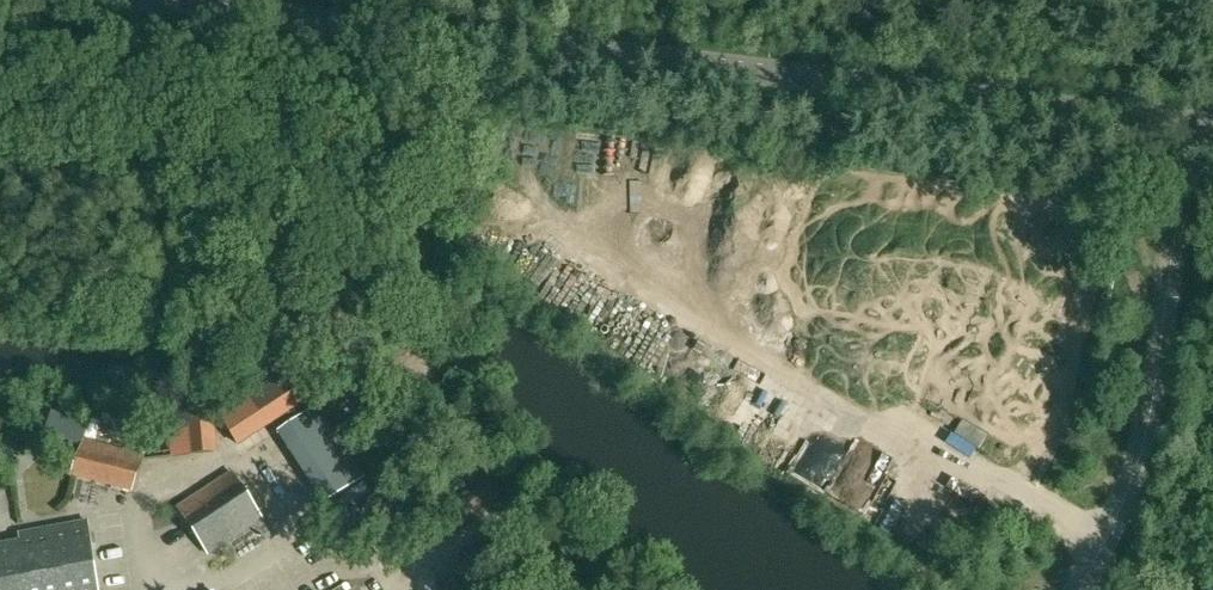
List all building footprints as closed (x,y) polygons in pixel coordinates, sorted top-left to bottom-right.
[(294,367),(219,415),(238,444),(286,413),(292,421),(318,404),(316,401),(294,367)] [(292,421),(277,431),(292,454),(324,504),(365,477),(337,433),(318,404),(292,421)] [(78,440),(78,437),(85,418),(84,417),(56,407),(48,405),(45,414),(40,427),(78,440)] [(189,419),(192,454),(215,452),(213,417),(189,419)] [(962,418),(954,432),(979,447),(987,433),(962,418)] [(10,449),(10,428),(0,428),(0,449),(10,449)] [(128,487),(136,454),(79,439),(70,473),(128,487)] [(178,504),(203,551),(259,521),(234,474),(178,504)] [(21,541),(29,589),(98,589),(87,521),(20,532),(21,541)] [(21,541),(0,545),(0,589),(29,589),(21,541)]
